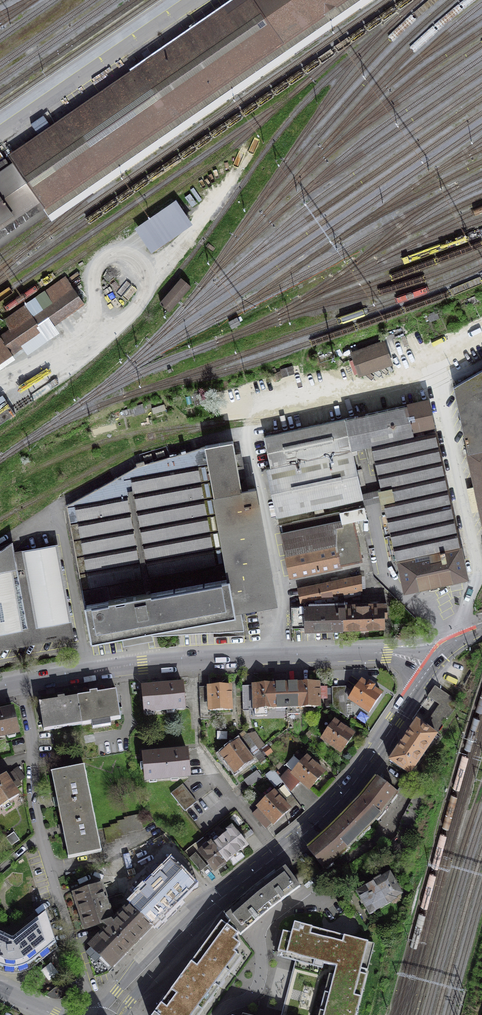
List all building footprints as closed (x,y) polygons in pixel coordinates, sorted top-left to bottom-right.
[(7,154),(12,161),(40,201),(45,207),(284,42),(255,0),(231,0),(7,154)] [(284,42),(45,207),(52,218),(367,0),(344,0),(284,42)] [(284,42),(344,0),(255,0),(284,42)] [(9,163),(5,158),(0,161),(0,170),(9,163)] [(0,170),(0,229),(40,201),(12,161),(9,163),(0,170)] [(135,228),(151,251),(193,223),(176,199),(135,228)] [(0,229),(0,238),(45,207),(40,201),(0,229)] [(66,277),(25,305),(43,331),(84,303),(66,277)] [(181,277),(159,302),(170,311),(191,286),(181,277)] [(11,329),(1,335),(12,352),(43,331),(25,305),(4,320),(11,329)] [(12,352),(1,335),(0,336),(0,361),(12,352)] [(383,343),(353,353),(360,374),(390,363),(383,343)] [(407,370),(392,376),(395,382),(410,377),(407,370)] [(454,386),(481,518),(481,370),(454,386)] [(0,403),(0,424),(15,413),(5,399),(0,403)] [(405,590),(467,577),(435,431),(414,435),(412,429),(434,425),(428,400),(264,436),(271,466),(266,467),(277,516),(362,498),(352,449),(371,445),(381,489),(378,489),(381,501),(383,501),(396,560),(398,559),(405,590)] [(235,613),(235,609),(240,608),(240,609),(241,609),(241,608),(248,607),(248,608),(250,607),(261,605),(262,605),(262,604),(268,603),(269,604),(270,604),(270,603),(276,602),(255,488),(242,491),(242,489),(241,489),(239,479),(240,479),(240,478),(239,478),(235,454),(235,452),(234,452),(233,443),(233,441),(233,440),(232,441),(232,442),(220,444),(220,443),(206,446),(145,464),(144,460),(136,463),(136,466),(67,505),(91,643),(121,638),(123,646),(153,640),(152,635),(244,630),(241,612),(235,613)] [(375,493),(364,496),(365,502),(376,499),(375,493)] [(364,506),(340,511),(342,522),(353,520),(366,517),(364,506)] [(290,576),(361,559),(353,520),(342,522),(340,511),(279,524),(290,576)] [(72,634),(55,545),(13,552),(11,542),(0,545),(0,647),(72,634)] [(300,596),(301,602),(304,602),(304,606),(338,605),(336,595),(362,589),(361,575),(298,588),(300,596)] [(386,603),(362,604),(363,627),(384,626),(383,616),(387,616),(387,612),(386,603)] [(362,604),(338,605),(304,606),(303,606),(303,605),(300,605),(300,606),(291,606),(292,627),(336,626),(340,628),(340,627),(343,627),(363,627),(362,604)] [(367,685),(361,681),(350,699),(369,712),(381,694),(373,689),(375,686),(369,682),(367,685)] [(318,683),(287,684),(288,708),(319,707),(318,699),(326,698),(326,688),(318,688),(318,683)] [(182,684),(142,688),(144,712),(184,708),(182,684)] [(287,684),(242,685),(243,711),(249,711),(249,709),(255,709),(255,716),(267,716),(267,709),(288,708),(287,684)] [(230,686),(209,687),(209,688),(200,688),(201,711),(230,710),(230,700),(232,699),(232,693),(230,693),(230,686)] [(435,686),(428,695),(441,704),(427,725),(437,733),(458,702),(435,686)] [(346,689),(332,690),(332,707),(347,717),(346,689)] [(89,695),(77,697),(82,725),(121,718),(116,690),(97,694),(96,691),(89,692),(89,695)] [(58,700),(39,703),(44,731),(82,725),(77,697),(64,699),(64,697),(60,698),(57,698),(58,700)] [(19,732),(13,709),(0,712),(0,736),(19,732)] [(341,752),(353,735),(345,729),(346,728),(341,724),(340,726),(334,721),(322,738),(341,752)] [(436,735),(416,722),(390,760),(409,774),(436,735)] [(255,733),(246,734),(258,749),(263,745),(255,733)] [(252,760),(238,741),(221,754),(225,759),(224,760),(228,766),(229,765),(235,772),(252,760)] [(272,751),(268,746),(263,750),(268,755),(272,751)] [(187,751),(144,754),(145,780),(189,776),(187,751)] [(312,762),(306,757),(292,773),(310,788),(324,772),(316,766),(317,765),(313,761),(312,762)] [(83,766),(51,772),(60,815),(92,809),(83,766)] [(2,805),(5,809),(11,805),(8,801),(18,795),(14,789),(21,784),(19,782),(25,778),(18,768),(6,776),(5,776),(0,779),(0,807),(2,805)] [(262,778),(257,771),(244,780),(250,787),(262,778)] [(358,802),(344,816),(361,833),(381,813),(395,794),(376,780),(364,796),(361,799),(358,802)] [(189,792),(182,784),(171,793),(185,811),(196,802),(189,792)] [(278,797),(273,792),(263,802),(258,806),(260,808),(253,814),(266,828),(272,821),(274,823),(289,809),(282,802),(284,801),(279,796),(278,797)] [(92,809),(60,815),(69,858),(101,851),(92,809)] [(361,833),(344,816),(330,831),(324,836),(309,849),(324,868),(342,852),(361,833)] [(228,832),(213,845),(226,861),(228,859),(233,865),(244,857),(239,851),(247,844),(239,835),(232,826),(226,830),(228,832)] [(213,845),(210,842),(199,851),(202,853),(201,854),(214,870),(223,863),(226,861),(213,845)] [(203,861),(195,853),(189,859),(200,871),(206,866),(202,861),(203,861)] [(148,888),(131,906),(151,925),(164,911),(165,912),(178,898),(177,897),(191,884),(171,864),(154,882),(152,880),(149,883),(146,886),(148,888)] [(285,868),(255,891),(269,909),(282,899),(288,895),(300,887),(285,868)] [(364,889),(358,892),(364,903),(363,903),(369,914),(395,899),(395,898),(402,894),(390,873),(380,879),(380,878),(372,882),(373,883),(364,888),(364,889)] [(100,885),(75,893),(86,928),(99,925),(111,921),(112,921),(107,907),(108,906),(106,899),(105,899),(100,885)] [(256,920),(269,909),(255,891),(225,916),(230,921),(239,933),(240,934),(256,920)] [(151,925),(131,906),(113,923),(111,921),(99,925),(102,928),(106,931),(91,947),(110,966),(124,952),(125,953),(139,939),(137,938),(151,925)] [(3,946),(0,945),(0,965),(5,968),(5,971),(14,972),(14,968),(18,968),(20,972),(28,969),(26,965),(31,962),(40,955),(42,958),(49,952),(47,949),(56,942),(46,912),(13,938),(7,936),(3,946)] [(237,954),(234,952),(240,944),(234,940),(239,933),(230,921),(227,926),(221,922),(152,1014),(192,1014),(237,954)] [(368,942),(294,923),(292,934),(283,931),(278,952),(292,955),(336,966),(323,1014),(356,1014),(367,975),(360,973),(368,942)] [(76,978),(75,973),(46,996),(49,998),(50,997),(51,996),(49,994),(58,987),(62,993),(63,993),(64,994),(66,994),(67,993),(68,992),(69,991),(69,989),(68,988),(67,987),(76,979),(76,978)]
